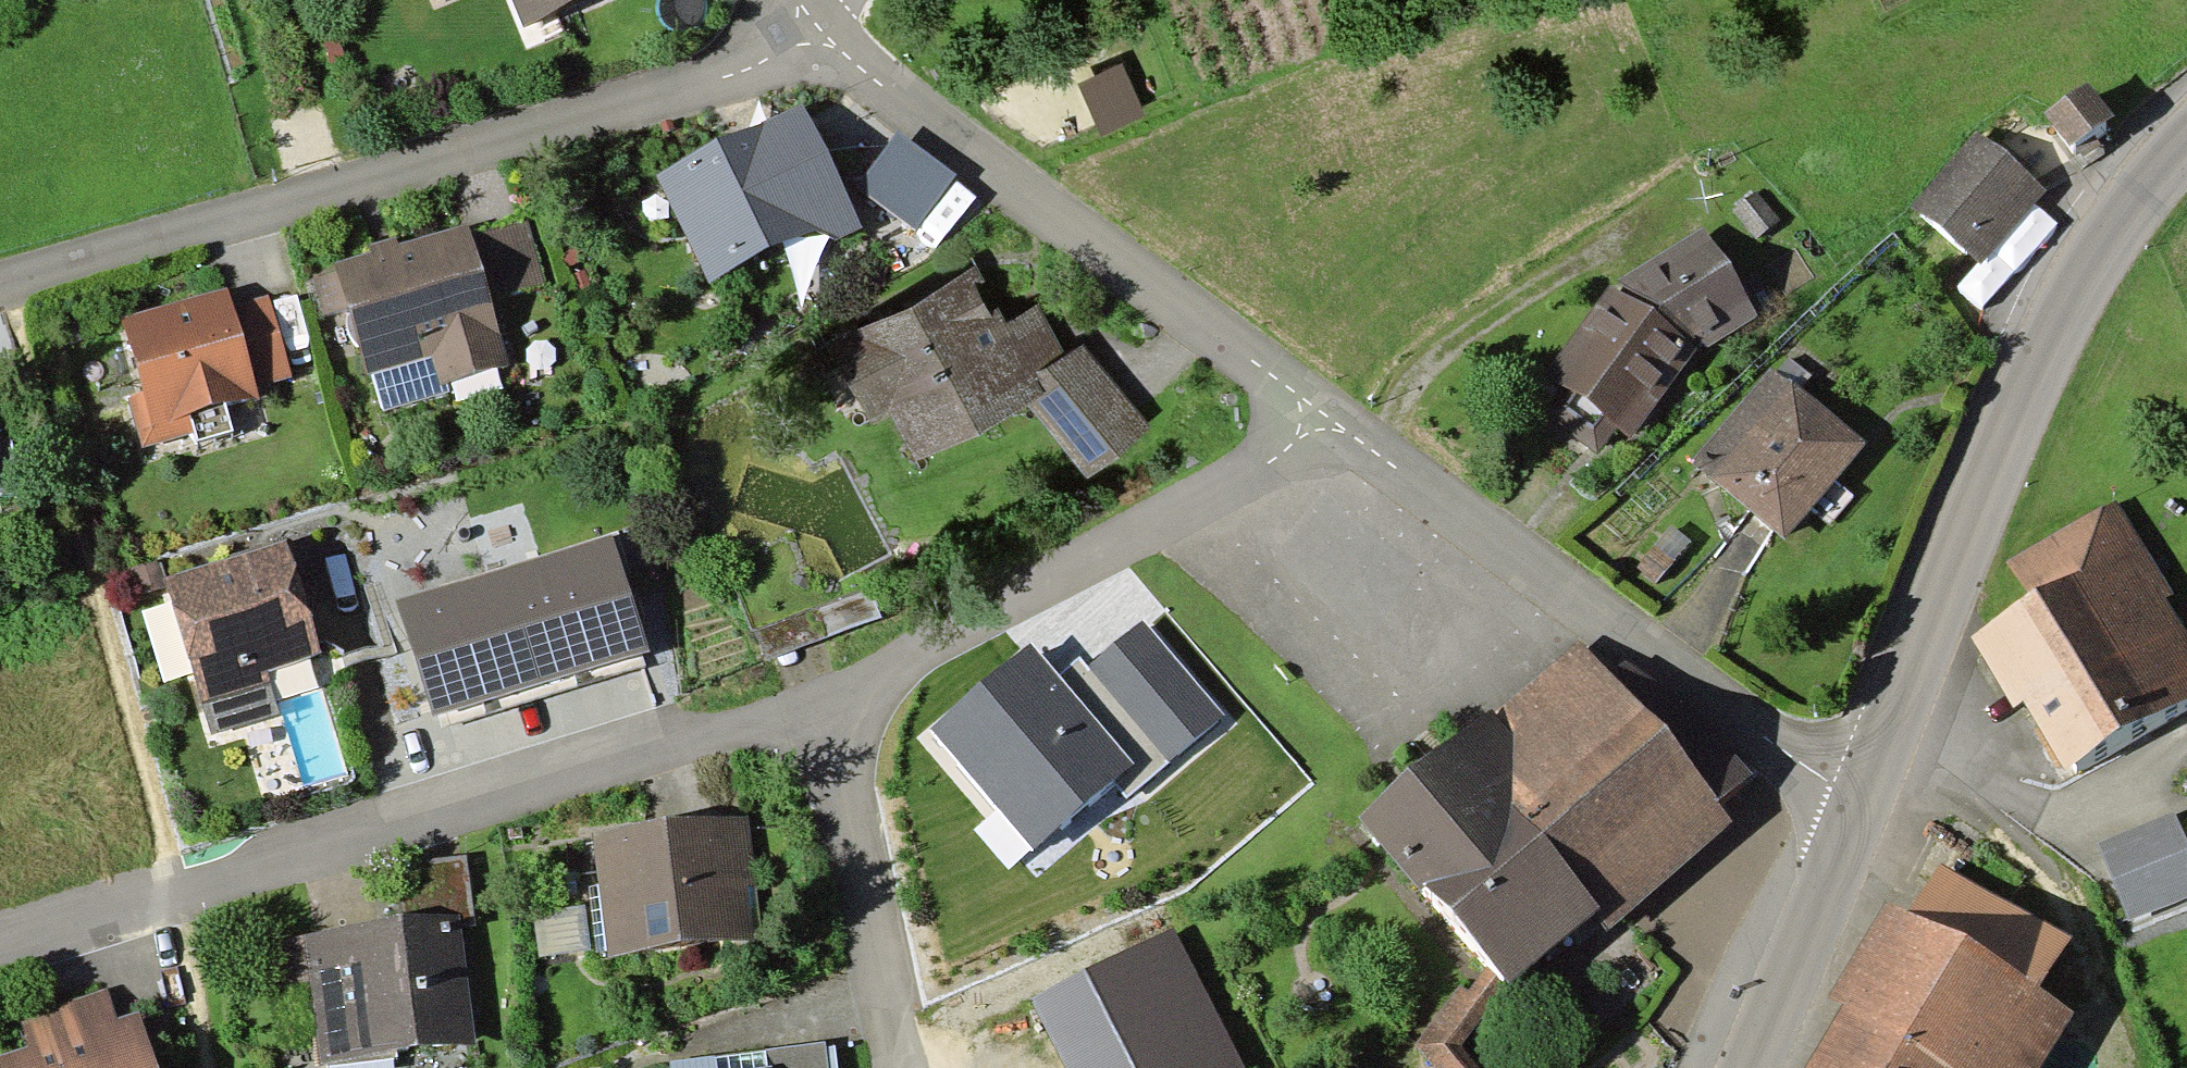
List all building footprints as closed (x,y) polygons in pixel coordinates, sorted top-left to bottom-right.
[(508,26),(571,0),(497,0),(508,26)] [(2038,122),(2055,151),(2076,139),(2086,133),(2069,104),(2038,122)] [(755,130),(650,174),(693,275),(798,230),(755,130)] [(1964,143),(1904,211),(1960,260),(1966,253),(2014,198),(2020,192),(1964,143)] [(1745,198),(1723,214),(1738,235),(1760,219),(1745,198)] [(507,228),(446,244),(459,294),(520,278),(507,228)] [(443,235),(320,268),(344,361),(412,343),(422,380),(478,365),(459,294),(446,244),(443,235)] [(1696,239),(1594,293),(1668,349),(1737,317),(1696,239)] [(1064,347),(1044,364),(1017,306),(986,321),(962,270),(825,332),(855,399),(880,387),(906,443),(1018,392),(1078,462),(1127,420),(1064,347)] [(1614,434),(1668,349),(1594,293),(1534,377),(1552,390),(1530,420),(1576,453),(1598,422),(1614,434)] [(236,302),(138,329),(164,425),(262,398),(260,389),(240,316),(236,302)] [(275,307),(240,316),(260,389),(295,379),(275,307)] [(1836,442),(1756,377),(1683,467),(1763,532),(1836,442)] [(2061,775),(2186,699),(2186,687),(2087,522),(1998,576),(2025,622),(1984,647),(2061,775)] [(647,666),(611,552),(402,618),(438,732),(647,666)] [(294,555),(185,586),(217,699),(326,668),(294,555)] [(857,594),(748,630),(759,661),(867,625),(857,594)] [(1086,662),(1057,686),(1124,764),(1142,788),(1222,723),(1142,627),(1092,669),(1086,662)] [(1025,649),(932,729),(1031,844),(1124,764),(1057,686),(1025,649)] [(1689,828),(1564,662),(1446,751),(1571,917),(1689,828)] [(1571,917),(1446,751),(1352,822),(1477,987),(1571,917)] [(723,828),(581,842),(591,946),(734,931),(723,828)] [(373,872),(380,928),(437,921),(450,919),(443,863),(373,872)] [(1887,928),(1999,988),(2026,938),(1914,877),(1887,928)] [(1784,1067),(2011,1067),(2041,1011),(1999,988),(1887,928),(1866,917),(1784,1067)] [(294,980),(304,1062),(452,1044),(437,921),(380,928),(270,941),(275,983),(294,980)] [(1171,935),(1044,998),(1080,1067),(1235,1067),(1238,1067),(1171,935)] [(1413,1047),(1429,1067),(1461,1067),(1447,1048),(1480,1001),(1457,985),(1413,1047)] [(25,1067),(159,1067),(149,1034),(125,1040),(115,1002),(42,1022),(52,1060),(25,1067)] [(808,1050),(749,1056),(750,1067),(810,1067),(808,1050)]
